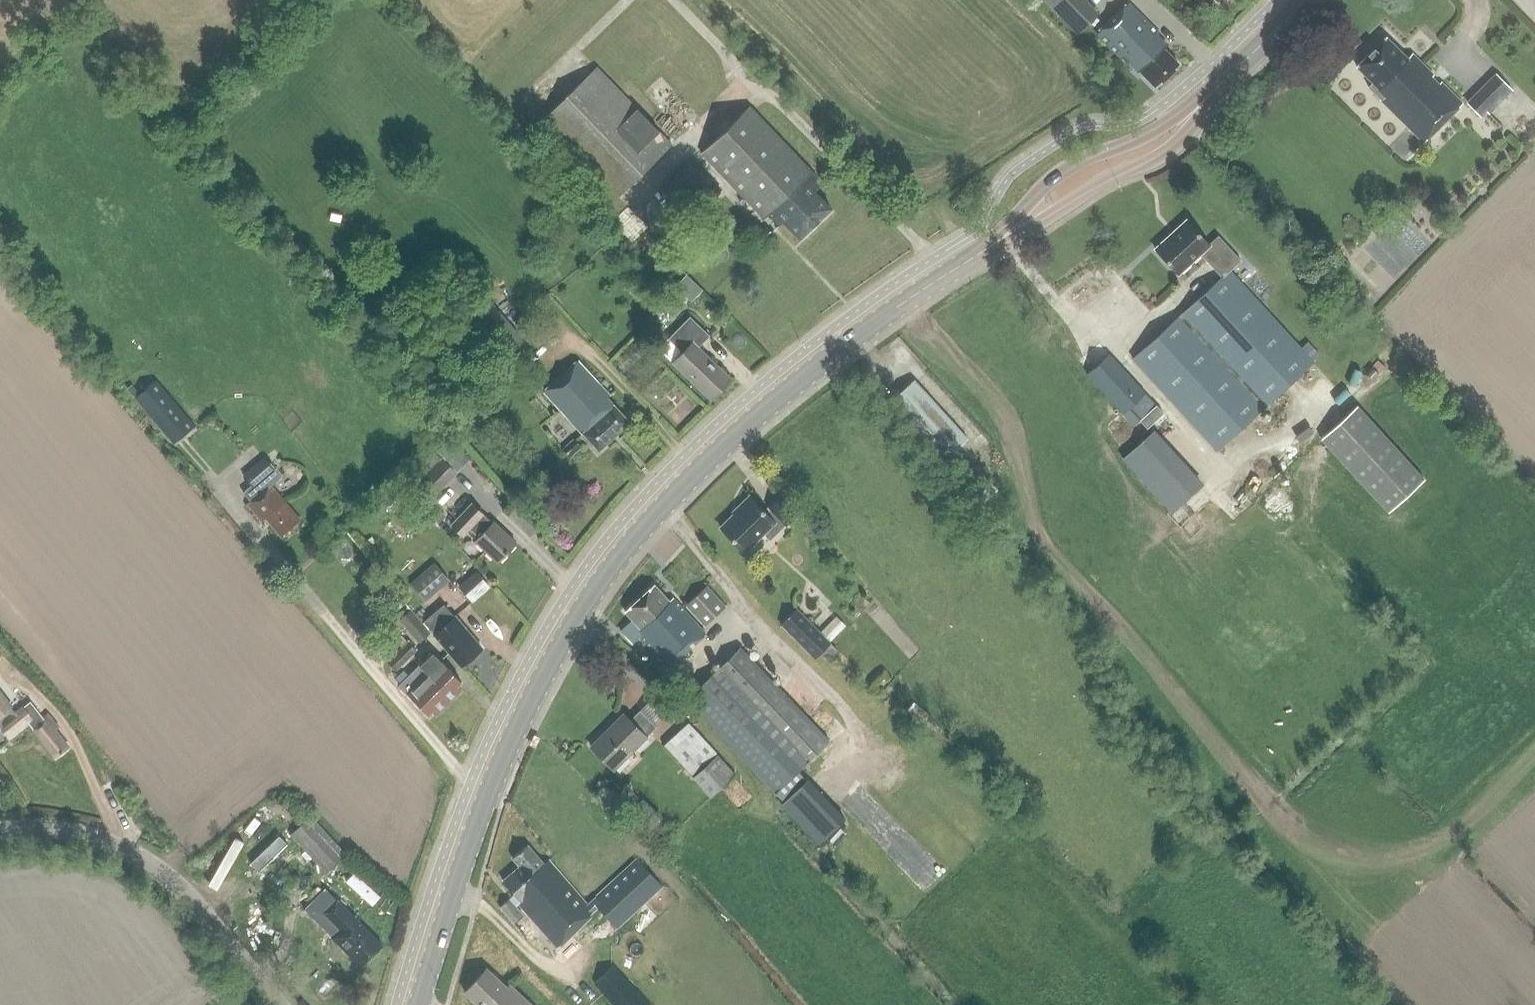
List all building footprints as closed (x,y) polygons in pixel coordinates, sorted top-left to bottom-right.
[(1079,0),(1065,0),(1054,12),(1077,35),(1095,17),(1079,0)] [(1098,33),(1129,66),(1131,64),(1137,70),(1138,68),(1157,88),(1179,67),(1164,50),(1167,47),(1158,38),(1160,35),(1129,3),(1098,33)] [(1381,39),(1353,67),(1370,85),(1366,88),(1421,144),(1463,103),(1441,81),(1439,84),(1433,77),(1435,74),(1413,53),(1404,62),(1381,39)] [(672,144),(597,67),(534,128),(610,205),(672,144)] [(1504,92),(1510,86),(1497,74),(1492,79),(1504,92)] [(798,238),(831,208),(815,191),(820,187),(813,180),(817,177),(750,106),(701,153),(764,219),(769,215),(778,226),(783,222),(798,238)] [(721,189),(690,160),(667,185),(698,214),(721,189)] [(1153,249),(1176,275),(1198,255),(1220,278),(1131,359),(1214,450),(1310,365),(1226,272),(1238,261),(1216,237),(1206,245),(1184,221),(1153,249)] [(491,303),(479,314),(512,354),(524,343),(508,324),(491,303)] [(711,399),(730,379),(698,348),(709,336),(689,316),(668,339),(682,353),(673,362),(711,399)] [(1109,353),(1086,374),(1133,425),(1140,419),(1156,404),(1109,353)] [(599,450),(628,422),(613,406),(614,406),(606,398),(609,395),(579,362),(544,391),(579,429),(581,427),(585,431),(583,433),(599,450)] [(194,427),(155,381),(136,397),(175,444),(194,427)] [(915,381),(890,403),(941,459),(966,437),(915,381)] [(1156,404),(1140,419),(1147,427),(1163,412),(1156,404)] [(1424,479),(1357,405),(1321,439),(1388,512),(1424,479)] [(1163,426),(1130,455),(1177,511),(1211,482),(1163,426)] [(442,458),(455,470),(467,456),(447,437),(434,451),(442,458)] [(570,457),(581,447),(573,439),(562,449),(570,457)] [(436,501),(432,498),(457,472),(455,470),(442,458),(440,460),(431,451),(403,480),(418,494),(415,498),(428,510),(436,501)] [(280,536),(299,520),(270,485),(280,476),(265,457),(243,475),(251,485),(242,492),(249,501),(246,503),(262,522),(266,519),(280,536)] [(767,539),(796,512),(779,495),(766,507),(768,508),(763,512),(747,495),(736,507),(737,508),(718,526),(742,551),(761,533),(767,539)] [(474,540),(496,562),(515,542),(492,521),(491,522),(470,503),(450,525),(461,536),(466,531),(474,539),(474,540)] [(415,527),(424,515),(411,506),(403,517),(415,527)] [(409,582),(425,600),(448,579),(432,562),(409,582)] [(476,598),(489,586),(476,571),(463,583),(476,598)] [(704,632),(671,596),(666,601),(650,583),(622,610),(629,618),(617,629),(630,643),(638,635),(667,665),(704,632)] [(707,586),(685,605),(704,625),(725,607),(707,586)] [(434,635),(460,667),(482,649),(456,617),(455,618),(444,604),(423,621),(435,635),(434,635)] [(780,625),(815,659),(820,653),(828,661),(838,650),(830,642),(845,626),(836,616),(820,632),(796,609),(780,625)] [(430,632),(410,610),(399,620),(419,643),(430,632)] [(398,631),(388,641),(406,660),(417,650),(398,631)] [(406,660),(388,641),(378,651),(388,662),(387,663),(395,671),(406,660)] [(829,740),(769,681),(737,649),(698,689),(688,699),(731,746),(784,801),(806,779),(798,771),(829,740)] [(412,673),(400,685),(428,714),(432,711),(436,715),(461,689),(457,685),(461,682),(432,653),(420,665),(428,674),(421,682),(412,673)] [(682,674),(672,684),(688,699),(698,689),(682,674)] [(11,708),(12,707),(0,693),(0,728),(8,739),(29,723),(56,758),(69,748),(54,730),(58,728),(47,715),(42,718),(30,703),(16,714),(11,708)] [(614,767),(656,726),(641,711),(631,721),(624,713),(592,744),(614,767)] [(664,745),(709,796),(735,774),(689,722),(664,745)] [(787,802),(825,843),(854,816),(817,775),(787,802)] [(612,802),(645,835),(662,817),(642,798),(641,800),(627,787),(612,802)] [(237,851),(276,813),(268,805),(229,843),(237,851)] [(311,816),(290,835),(327,874),(347,855),(311,816)] [(514,923),(525,913),(554,943),(595,908),(613,928),(662,886),(636,857),(587,901),(546,857),(542,861),(526,843),(510,857),(517,864),(500,879),(514,895),(500,908),(514,923)] [(324,912),(341,930),(333,939),(361,967),(382,946),(325,888),(316,897),(328,908),(324,912)] [(509,981),(505,985),(487,968),(465,991),(480,1004),(534,1004),(509,981)]
